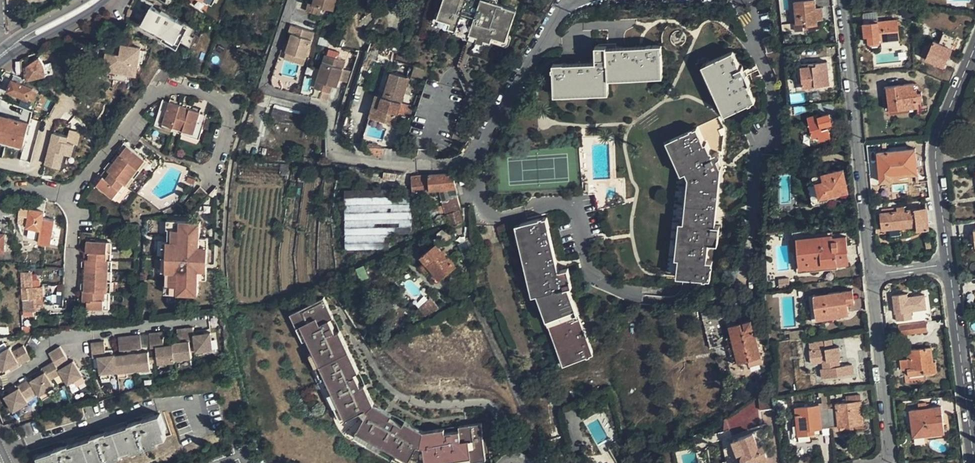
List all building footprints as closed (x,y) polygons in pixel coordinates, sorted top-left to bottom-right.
[(316,2),(310,0),(308,8),(322,12),(323,4),(335,7),(337,0),(316,0),(316,2)] [(517,12),(504,8),(504,7),(485,0),(446,0),(440,18),(453,23),(451,28),(457,30),(456,33),(465,37),(467,32),(472,16),(477,18),(472,33),(479,36),(477,41),(487,45),(489,41),(492,42),(494,37),(507,42),(517,12)] [(798,26),(817,23),(815,0),(795,0),(798,26)] [(141,21),(174,37),(182,20),(149,4),(141,21)] [(914,15),(914,4),(902,6),(904,16),(914,15)] [(878,15),(863,17),(864,24),(878,22),(878,15)] [(467,32),(472,33),(477,18),(472,16),(467,32)] [(900,40),(898,20),(878,22),(864,24),(865,37),(869,36),(869,43),(871,45),(880,44),(882,41),(900,40)] [(299,53),(310,56),(317,29),(293,23),(291,30),(294,31),(288,50),(299,53)] [(554,59),(554,85),(561,84),(561,87),(609,85),(609,75),(609,71),(654,70),(654,68),(662,68),(662,44),(609,46),(608,40),(595,41),(595,59),(554,59)] [(927,59),(942,66),(947,55),(948,56),(951,48),(935,40),(931,48),(926,46),(921,57),(927,59)] [(140,48),(120,46),(120,51),(118,65),(112,65),(112,71),(137,75),(140,48)] [(733,48),(706,59),(729,110),(756,98),(749,82),(751,81),(743,63),(741,65),(733,48)] [(299,53),(288,50),(286,57),(297,60),(299,53)] [(346,67),(349,58),(327,52),(318,86),(334,90),(336,84),(341,86),(342,81),(346,67)] [(46,74),(42,65),(38,58),(23,63),(24,74),(28,77),(46,74)] [(729,110),(706,59),(702,61),(724,112),(729,110)] [(803,86),(830,84),(827,61),(822,62),(822,65),(802,67),(803,86)] [(346,67),(342,81),(349,83),(353,69),(346,67)] [(397,123),(412,75),(395,70),(387,94),(379,117),(397,123)] [(12,79),(7,91),(33,101),(37,91),(32,86),(12,79)] [(887,86),(890,108),(918,104),(918,101),(923,101),(922,94),(918,94),(916,88),(914,88),(914,83),(887,86)] [(379,117),(387,94),(380,92),(373,116),(379,117)] [(158,104),(153,120),(170,126),(181,129),(198,134),(203,118),(196,116),(198,110),(166,101),(164,106),(158,104)] [(274,104),(269,122),(314,133),(318,114),(274,104)] [(808,116),(813,136),(818,135),(820,140),(830,137),(828,130),(838,127),(836,122),(841,121),(838,109),(818,115),(817,113),(808,116)] [(28,123),(0,115),(0,140),(23,146),(28,123)] [(169,131),(170,126),(153,120),(151,125),(169,131)] [(181,129),(170,126),(169,131),(179,134),(181,129)] [(693,128),(664,141),(679,175),(681,174),(685,172),(688,180),(685,225),(681,225),(679,260),(683,260),(682,279),(691,280),(710,280),(712,261),(706,261),(707,245),(716,245),(717,227),(711,227),(715,168),(707,168),(705,163),(710,161),(702,143),(700,144),(693,128)] [(181,129),(179,134),(196,139),(198,134),(181,129)] [(79,134),(69,132),(67,138),(66,143),(73,145),(76,146),(79,134)] [(67,138),(52,134),(50,140),(52,140),(49,150),(48,149),(43,165),(59,169),(63,154),(70,156),(73,145),(66,143),(67,138)] [(679,175),(664,141),(661,142),(675,176),(679,175)] [(124,185),(143,159),(124,145),(106,171),(108,173),(103,179),(100,177),(95,185),(112,198),(118,190),(115,188),(120,182),(124,185)] [(879,152),(882,182),(893,181),(891,175),(917,172),(914,148),(879,152)] [(843,167),(812,174),(814,182),(816,182),(820,202),(839,198),(838,190),(847,188),(843,167)] [(411,173),(413,188),(439,185),(446,185),(455,185),(451,173),(427,174),(411,173)] [(115,200),(125,186),(124,185),(120,182),(115,188),(118,190),(112,198),(115,200)] [(346,190),(344,249),(388,245),(387,230),(411,226),(406,182),(346,190)] [(814,182),(808,183),(812,203),(820,202),(816,182),(814,182)] [(447,190),(446,185),(439,185),(441,196),(443,201),(449,199),(447,190)] [(456,188),(447,190),(449,199),(443,201),(445,212),(448,212),(458,209),(460,208),(456,188)] [(927,207),(879,213),(881,229),(915,225),(915,230),(930,228),(927,207)] [(42,212),(21,208),(18,224),(26,225),(26,228),(40,230),(38,244),(49,245),(52,220),(41,219),(42,212)] [(461,223),(458,209),(448,212),(451,222),(452,226),(461,223)] [(171,218),(168,293),(197,293),(198,277),(201,277),(202,270),(202,245),(203,237),(199,237),(200,219),(171,218)] [(565,365),(589,357),(583,340),(579,341),(564,292),(567,291),(572,290),(569,273),(560,275),(549,222),(524,226),(526,235),(523,235),(536,298),(540,297),(560,359),(563,358),(565,365)] [(518,228),(533,298),(536,298),(523,235),(526,235),(524,226),(518,228)] [(825,234),(795,237),(798,262),(808,261),(808,263),(821,262),(821,264),(836,263),(835,255),(846,254),(844,235),(825,237),(825,234)] [(83,292),(83,302),(87,302),(87,312),(94,312),(94,310),(104,310),(104,300),(103,300),(102,293),(108,293),(108,261),(103,261),(103,253),(106,253),(106,242),(85,242),(85,252),(88,252),(88,260),(85,260),(84,292),(83,292)] [(110,261),(111,243),(106,242),(106,253),(103,253),(103,261),(108,261),(110,261)] [(437,279),(454,265),(446,256),(445,257),(432,242),(417,254),(421,260),(417,263),(422,270),(427,266),(437,279)] [(835,255),(836,263),(847,262),(846,254),(835,255)] [(798,262),(795,262),(797,272),(837,267),(836,263),(821,264),(821,262),(808,263),(808,261),(798,262)] [(21,274),(21,289),(32,288),(31,274),(21,274)] [(44,308),(42,287),(32,288),(21,289),(24,313),(36,313),(35,308),(44,308)] [(814,295),(817,314),(848,309),(847,301),(854,300),(853,289),(814,295)] [(583,340),(567,291),(564,292),(579,341),(583,340)] [(892,296),(895,314),(896,314),(897,321),(914,319),(912,310),(924,309),(922,296),(910,297),(903,297),(903,294),(892,296)] [(536,298),(558,368),(565,365),(563,358),(560,359),(540,297),(536,298)] [(484,455),(479,424),(457,427),(457,431),(443,433),(442,429),(421,432),(403,422),(401,426),(388,419),(390,415),(371,405),(362,386),(358,388),(352,375),(355,373),(335,333),(331,335),(325,322),(329,320),(319,299),(291,313),(304,341),(311,353),(317,367),(313,369),(308,371),(335,425),(335,426),(336,426),(336,427),(337,427),(337,428),(338,428),(393,458),(398,448),(423,462),(426,462),(439,461),(453,459),(484,455)] [(419,309),(425,319),(437,313),(432,302),(419,309)] [(300,343),(304,341),(291,313),(286,316),(300,343)] [(750,318),(743,320),(742,316),(735,318),(736,322),(729,324),(736,361),(757,355),(750,318)] [(898,326),(899,336),(927,333),(926,322),(898,326)] [(193,346),(193,352),(211,350),(208,333),(203,334),(195,335),(192,335),(191,327),(182,328),(184,341),(187,341),(192,341),(193,346)] [(170,345),(172,360),(189,358),(188,353),(188,346),(187,341),(184,341),(182,328),(174,329),(176,343),(170,343),(170,345)] [(803,328),(789,330),(790,338),(804,336),(803,328)] [(161,331),(147,333),(148,348),(150,348),(154,348),(155,356),(156,362),(156,364),(173,361),(172,360),(170,345),(162,346),(161,331)] [(129,335),(131,349),(133,348),(139,348),(140,347),(138,334),(129,335)] [(131,349),(129,335),(116,337),(118,351),(119,351),(125,350),(129,349),(131,349)] [(829,337),(807,339),(808,347),(806,348),(808,361),(820,359),(821,367),(819,367),(820,376),(852,371),(851,364),(838,365),(837,353),(838,353),(837,344),(831,345),(829,337)] [(89,343),(90,358),(96,357),(99,374),(107,372),(115,371),(113,355),(111,356),(103,356),(103,353),(102,342),(89,343)] [(1,372),(6,369),(13,365),(15,363),(16,364),(16,365),(27,358),(19,346),(8,352),(6,348),(0,352),(0,370),(1,372)] [(52,361),(54,365),(58,363),(63,360),(65,358),(57,346),(47,352),(52,361)] [(904,351),(905,360),(906,370),(906,375),(908,376),(921,374),(937,372),(936,361),(934,361),(932,348),(904,351)] [(129,353),(131,371),(149,368),(148,363),(147,357),(146,351),(139,352),(134,353),(129,353)] [(115,371),(115,373),(124,372),(131,371),(129,353),(126,354),(119,355),(113,355),(115,371)] [(306,356),(313,369),(317,367),(311,353),(306,356)] [(35,392),(38,395),(46,390),(52,386),(49,380),(60,373),(57,370),(54,365),(52,361),(41,367),(44,372),(42,374),(35,378),(29,382),(35,392)] [(60,373),(65,383),(72,378),(80,374),(72,361),(66,364),(61,367),(57,370),(60,373)] [(33,374),(35,378),(42,374),(40,370),(33,374)] [(82,379),(80,374),(72,378),(75,383),(82,379)] [(4,397),(13,411),(27,402),(26,401),(25,398),(35,392),(29,382),(27,379),(17,386),(18,388),(17,389),(9,394),(4,397)] [(14,385),(7,390),(9,394),(17,389),(14,385)] [(46,390),(38,395),(41,400),(48,395),(46,390)] [(863,421),(860,394),(846,395),(846,400),(836,402),(837,405),(829,407),(830,425),(838,424),(863,421)] [(767,413),(776,412),(774,397),(765,398),(767,413)] [(911,412),(915,437),(945,433),(942,407),(928,409),(927,402),(919,404),(919,411),(911,412)] [(798,434),(811,432),(811,428),(822,426),(830,425),(829,407),(820,407),(819,404),(795,407),(798,434)] [(37,456),(39,462),(101,462),(160,443),(158,440),(167,437),(164,429),(166,428),(160,413),(37,456)] [(839,433),(838,424),(830,425),(831,434),(839,433)] [(737,454),(740,456),(739,458),(740,460),(743,462),(746,462),(754,459),(755,462),(765,458),(765,456),(766,455),(762,445),(758,446),(752,432),(738,437),(732,439),(737,454)] [(651,459),(650,449),(637,450),(638,460),(651,459)] [(484,455),(453,459),(454,462),(464,462),(484,460),(484,455)]
